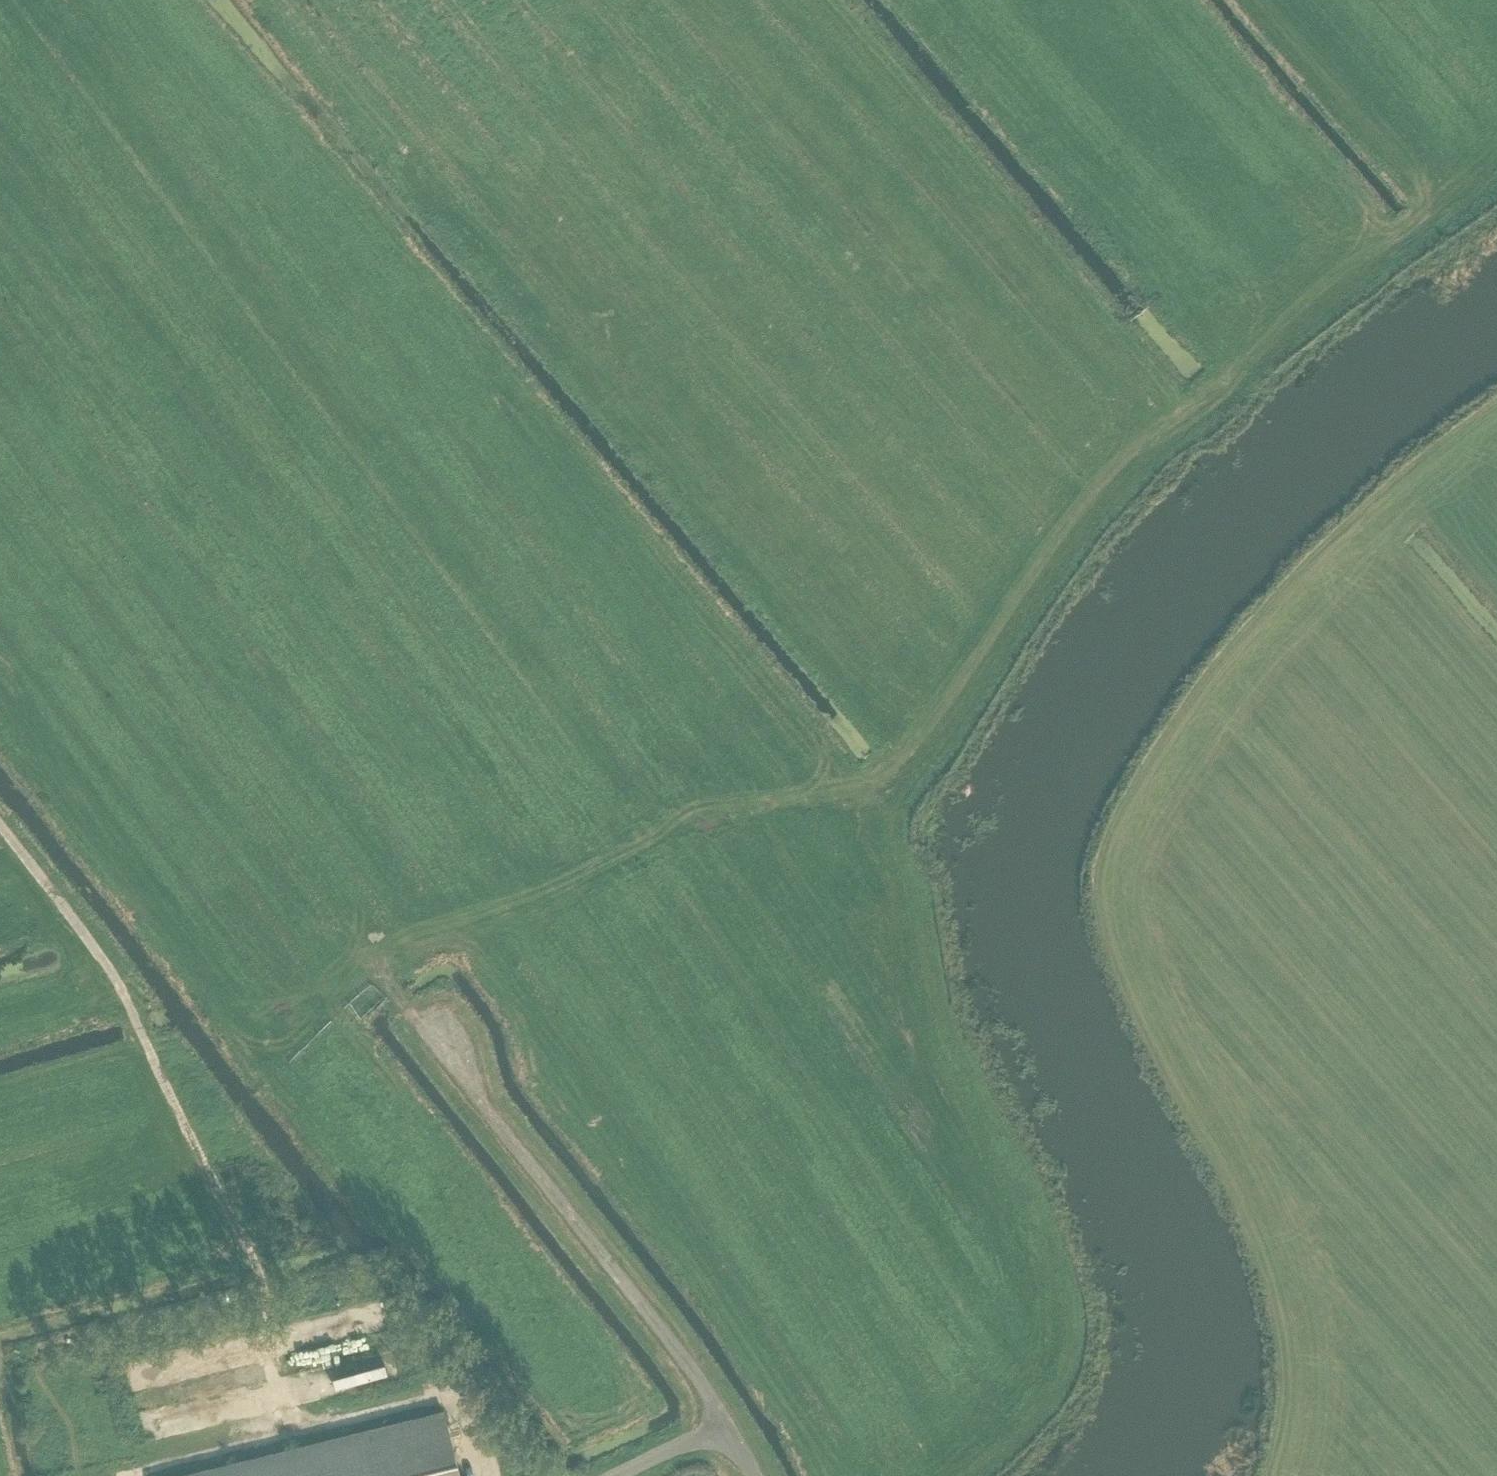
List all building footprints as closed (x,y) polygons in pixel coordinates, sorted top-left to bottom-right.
[(444,1411),(182,1475),(460,1475),(444,1411)]
